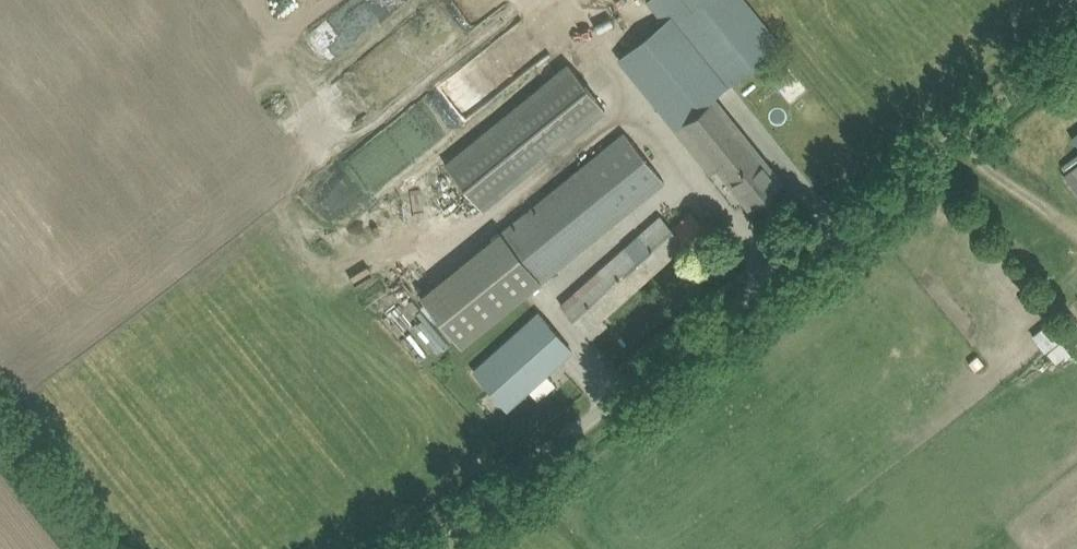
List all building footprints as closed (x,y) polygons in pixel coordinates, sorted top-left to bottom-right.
[(671,19),(620,60),(674,128),(712,97),(725,86),(727,87),(781,44),(745,0),(698,0),(691,6),(686,0),(656,0),(671,19)] [(443,162),(482,209),(606,110),(568,62),(443,162)] [(736,189),(750,206),(781,182),(767,165),(712,97),(674,128),(710,171),(717,166),(736,189)] [(420,291),(459,342),(540,280),(666,182),(626,130),(420,291)] [(1076,190),(1076,163),(1064,174),(1076,190)] [(571,316),(591,339),(607,324),(602,318),(684,244),(686,246),(706,228),(692,212),(673,229),(660,215),(561,304),(571,316)] [(507,408),(572,350),(538,312),(473,370),(507,408)] [(1057,361),(1075,347),(1056,325),(1038,339),(1057,361)]
